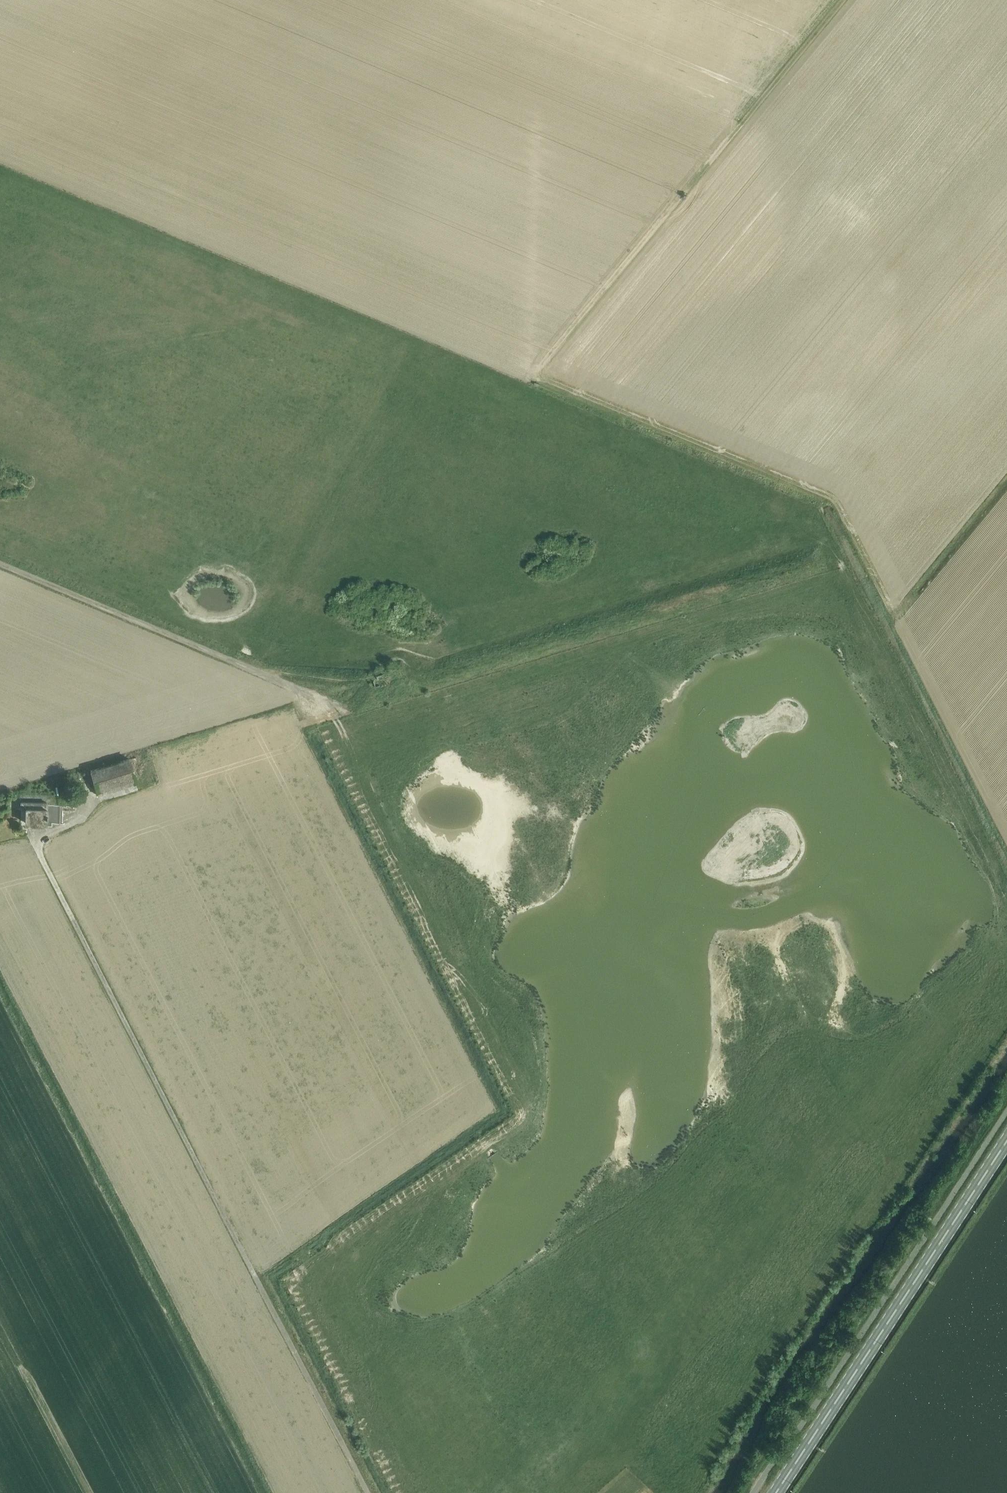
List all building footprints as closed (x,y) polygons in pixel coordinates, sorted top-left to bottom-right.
[(90,770),(97,795),(137,783),(129,758),(90,770)] [(60,823),(60,805),(47,805),(47,803),(21,802),(21,808),(26,808),(25,823),(46,823),(46,826),(52,826),(52,823),(60,823)]
